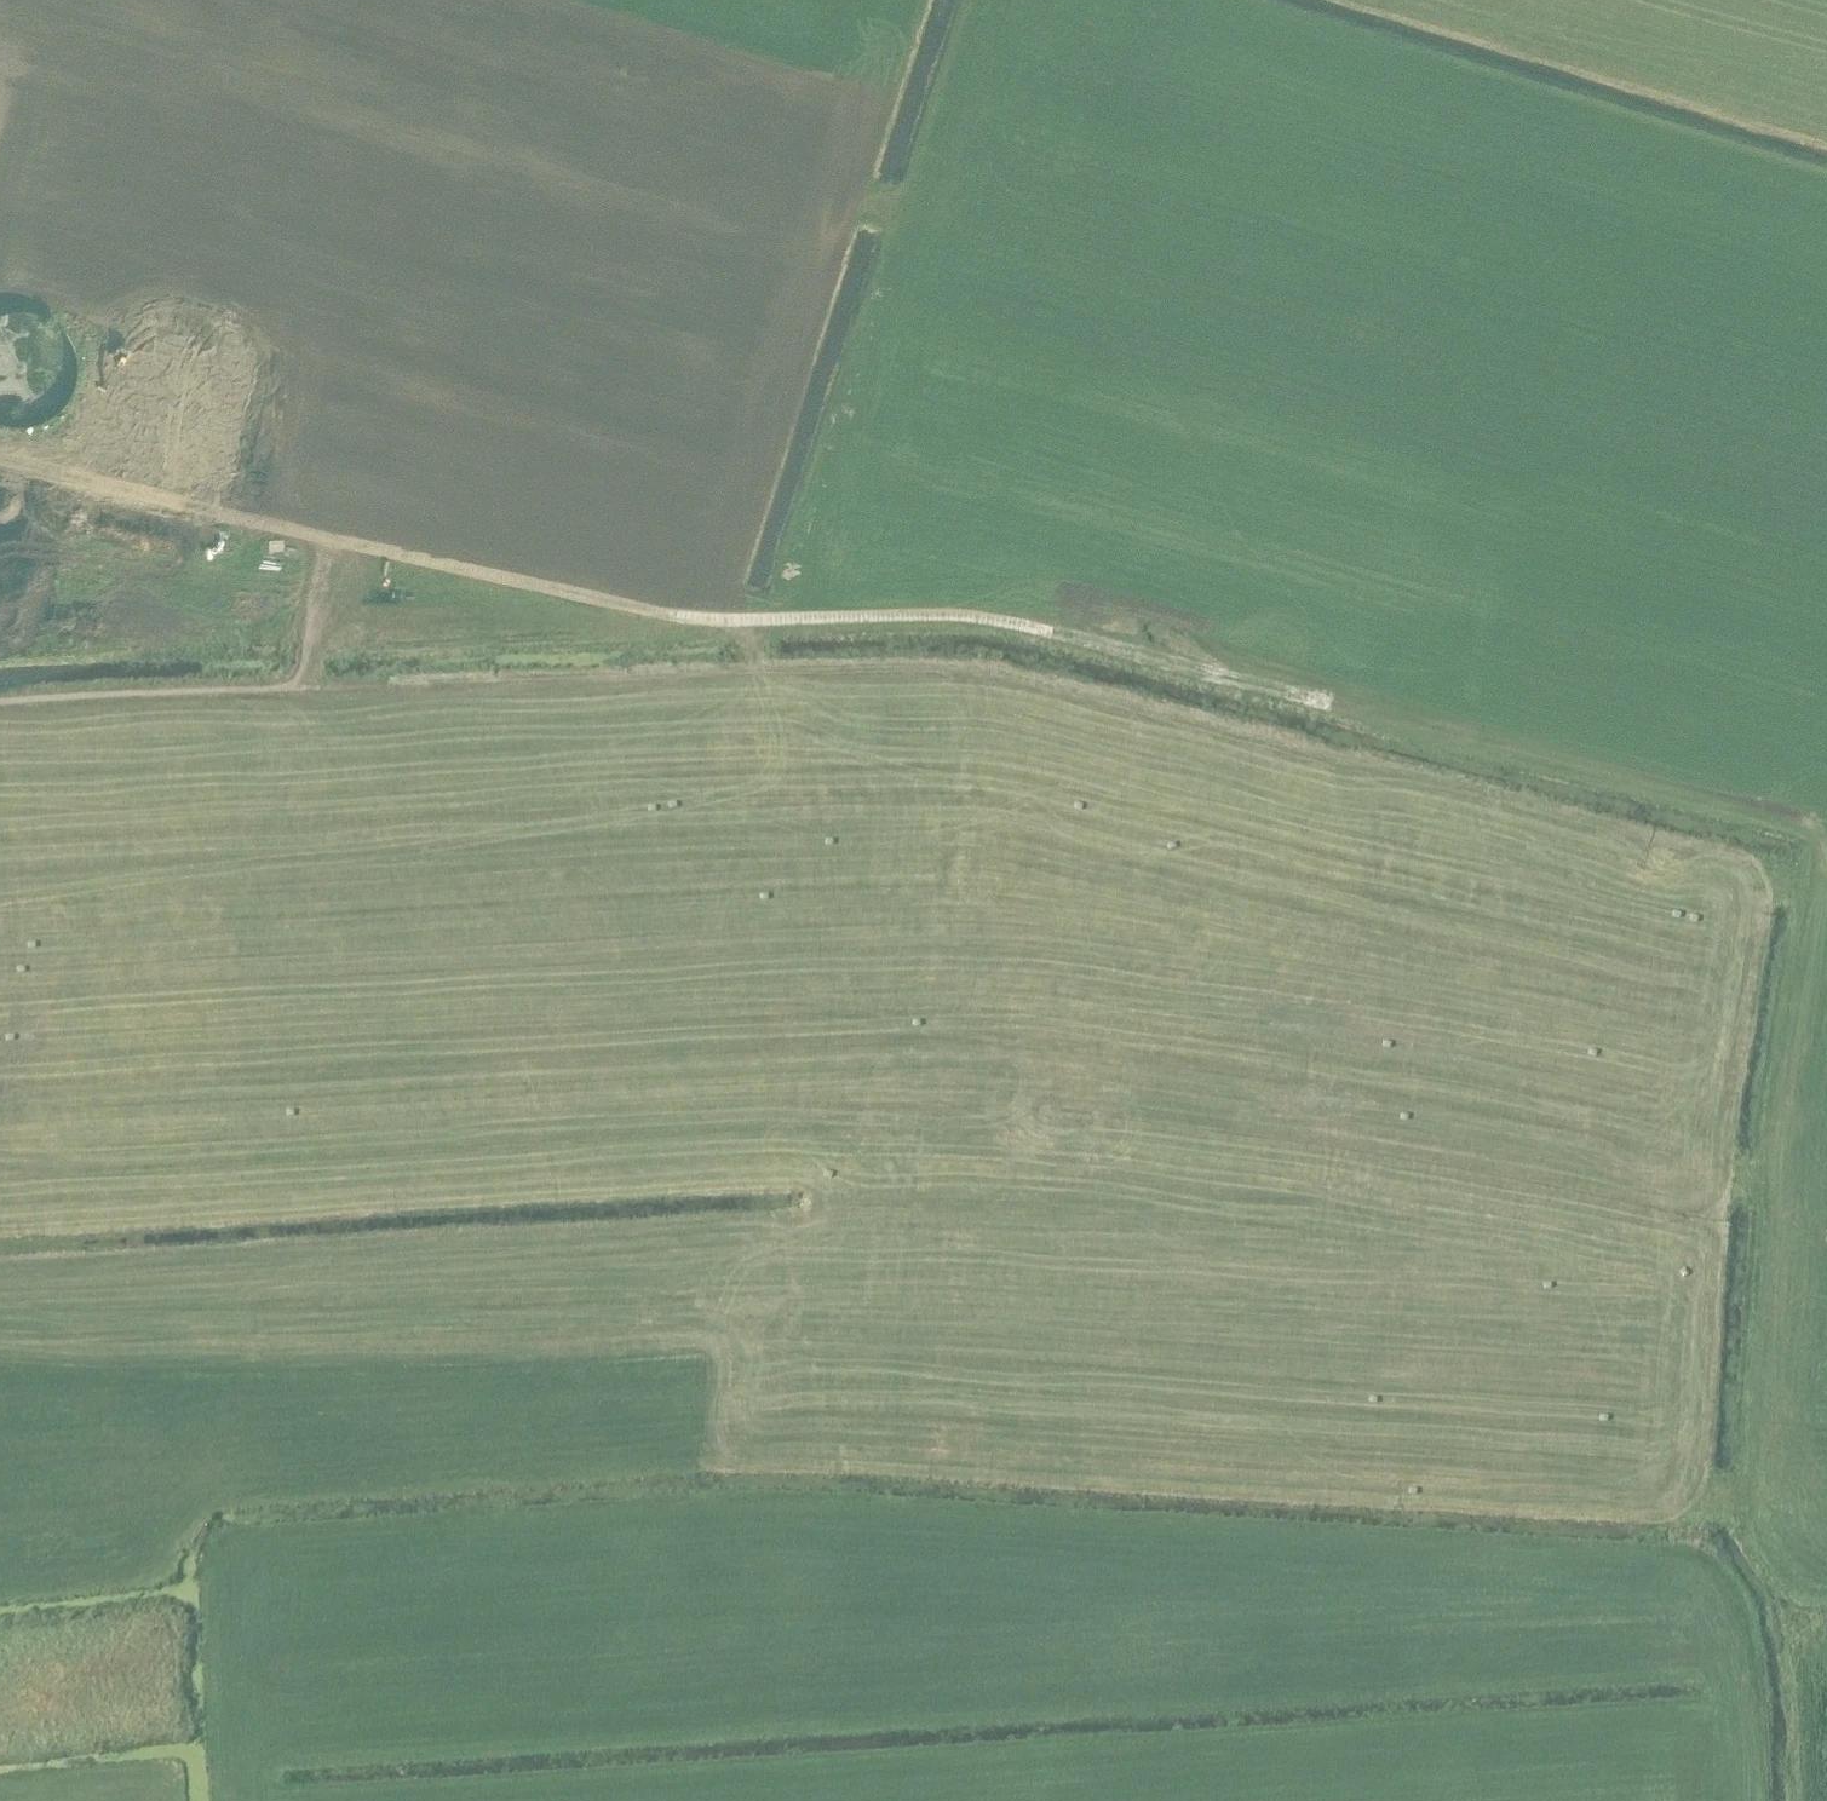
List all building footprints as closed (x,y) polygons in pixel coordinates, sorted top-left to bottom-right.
[(0,303),(0,422),(68,418),(61,299),(0,303)]
